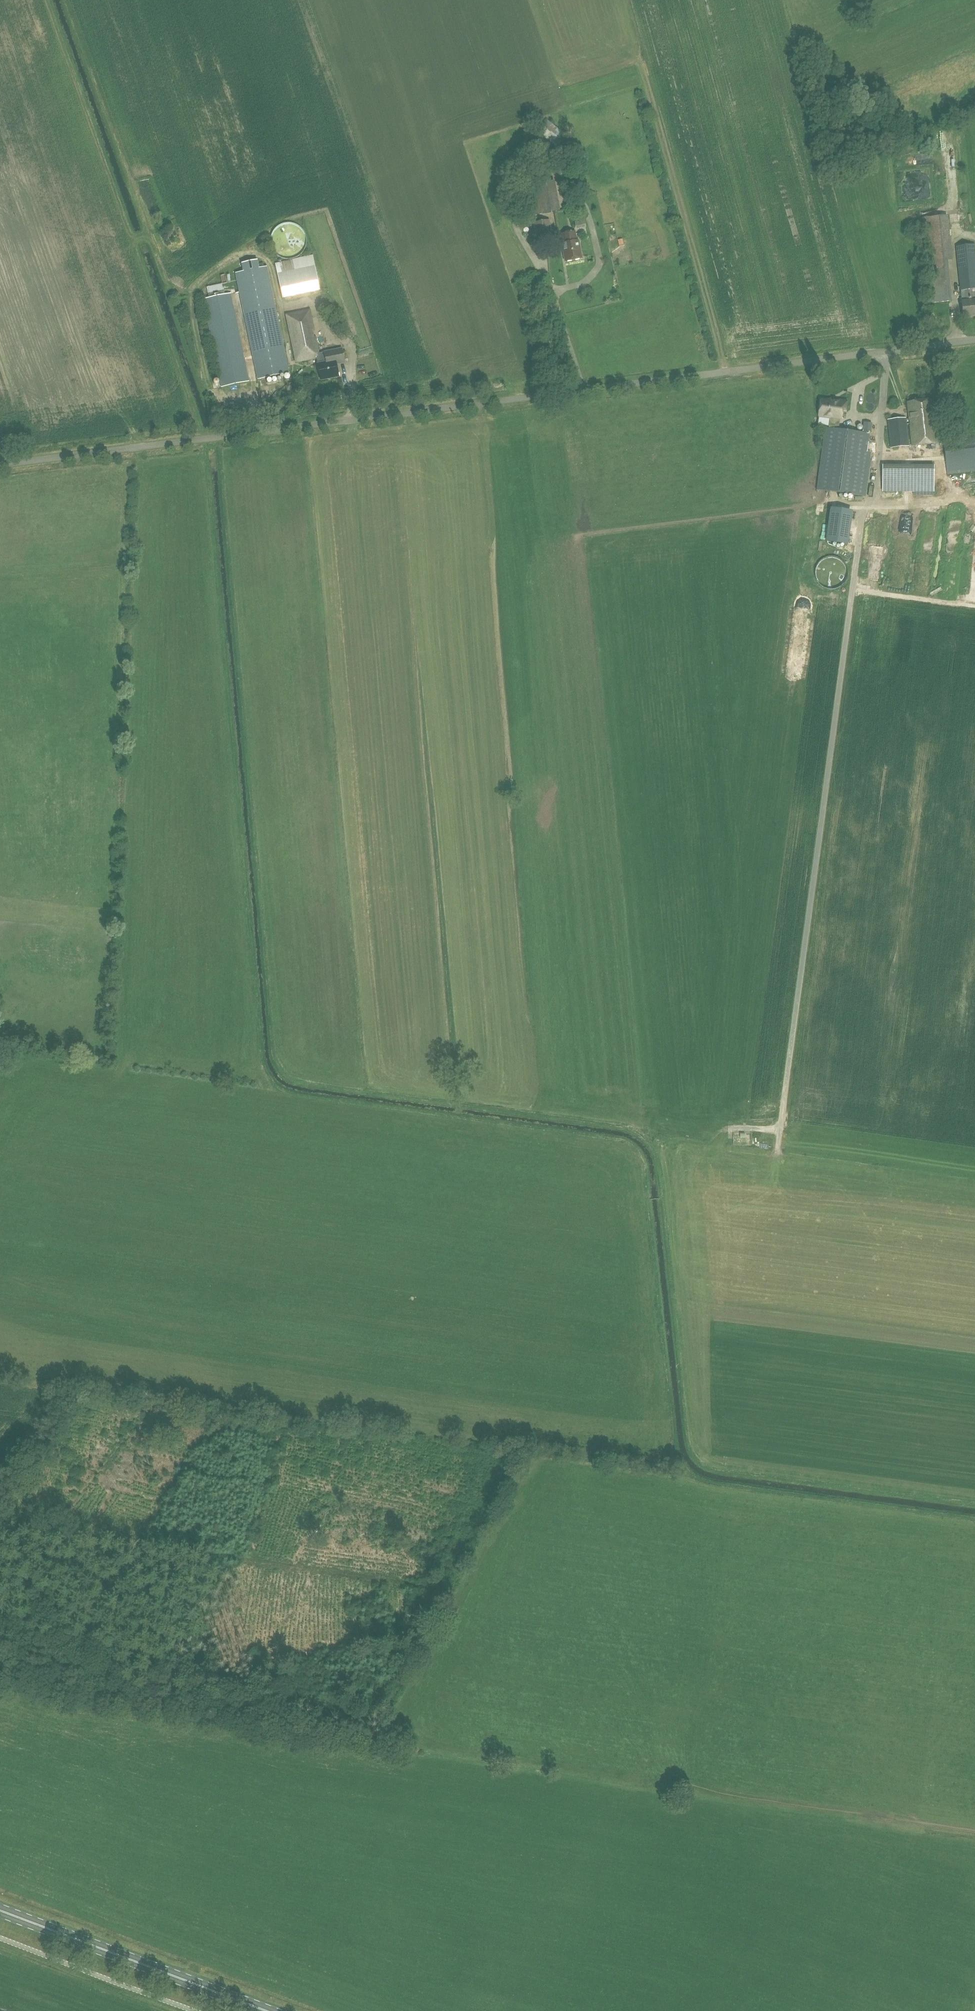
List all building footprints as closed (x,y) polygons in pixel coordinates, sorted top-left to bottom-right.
[(548,140),(562,133),(554,119),(541,126),(548,140)] [(933,153),(922,156),(924,167),(936,164),(933,153)] [(531,186),(537,215),(559,212),(554,182),(531,186)] [(929,199),(929,188),(910,189),(910,200),(929,199)] [(953,260),(948,215),(923,218),(930,303),(952,301),(948,261),(953,260)] [(535,224),(538,243),(553,241),(550,221),(535,224)] [(582,260),(579,241),(577,242),(575,233),(563,235),(564,244),(562,244),(566,263),(582,260)] [(957,247),(962,291),(965,291),(974,290),(974,251),(974,245),(957,247)] [(294,260),(275,264),(282,299),(320,291),(315,266),(296,270),(294,260)] [(238,271),(236,271),(258,379),(289,372),(289,370),(291,369),(290,366),(287,366),(281,338),(283,337),(280,322),(278,323),(273,296),(274,296),(271,280),(269,280),(266,267),(258,269),(257,261),(242,264),(244,272),(238,273),(238,271)] [(208,294),(209,298),(203,299),(222,387),(250,381),(232,293),(226,295),(225,290),(208,294)] [(965,291),(966,301),(963,302),(964,318),(974,317),(974,290),(965,291)] [(324,353),(319,354),(316,338),(313,338),(312,332),(315,331),(311,311),(287,315),(297,363),(317,359),(321,380),(339,377),(337,365),(346,363),(342,348),(324,353)] [(846,410),(847,401),(836,400),(836,401),(821,399),(819,414),(842,417),(843,409),(846,410)] [(910,424),(912,446),(938,443),(933,399),(907,402),(909,419),(906,419),(906,418),(888,420),(891,448),(909,446),(907,424),(910,424)] [(865,496),(871,451),(866,451),(869,431),(871,431),(872,423),(864,422),(863,432),(826,427),(817,490),(865,496)] [(974,468),(974,439),(944,442),(947,471),(974,468)] [(883,488),(918,488),(918,494),(934,494),(934,462),(883,462),(883,488)] [(845,544),(849,511),(831,509),(826,542),(845,544)]
